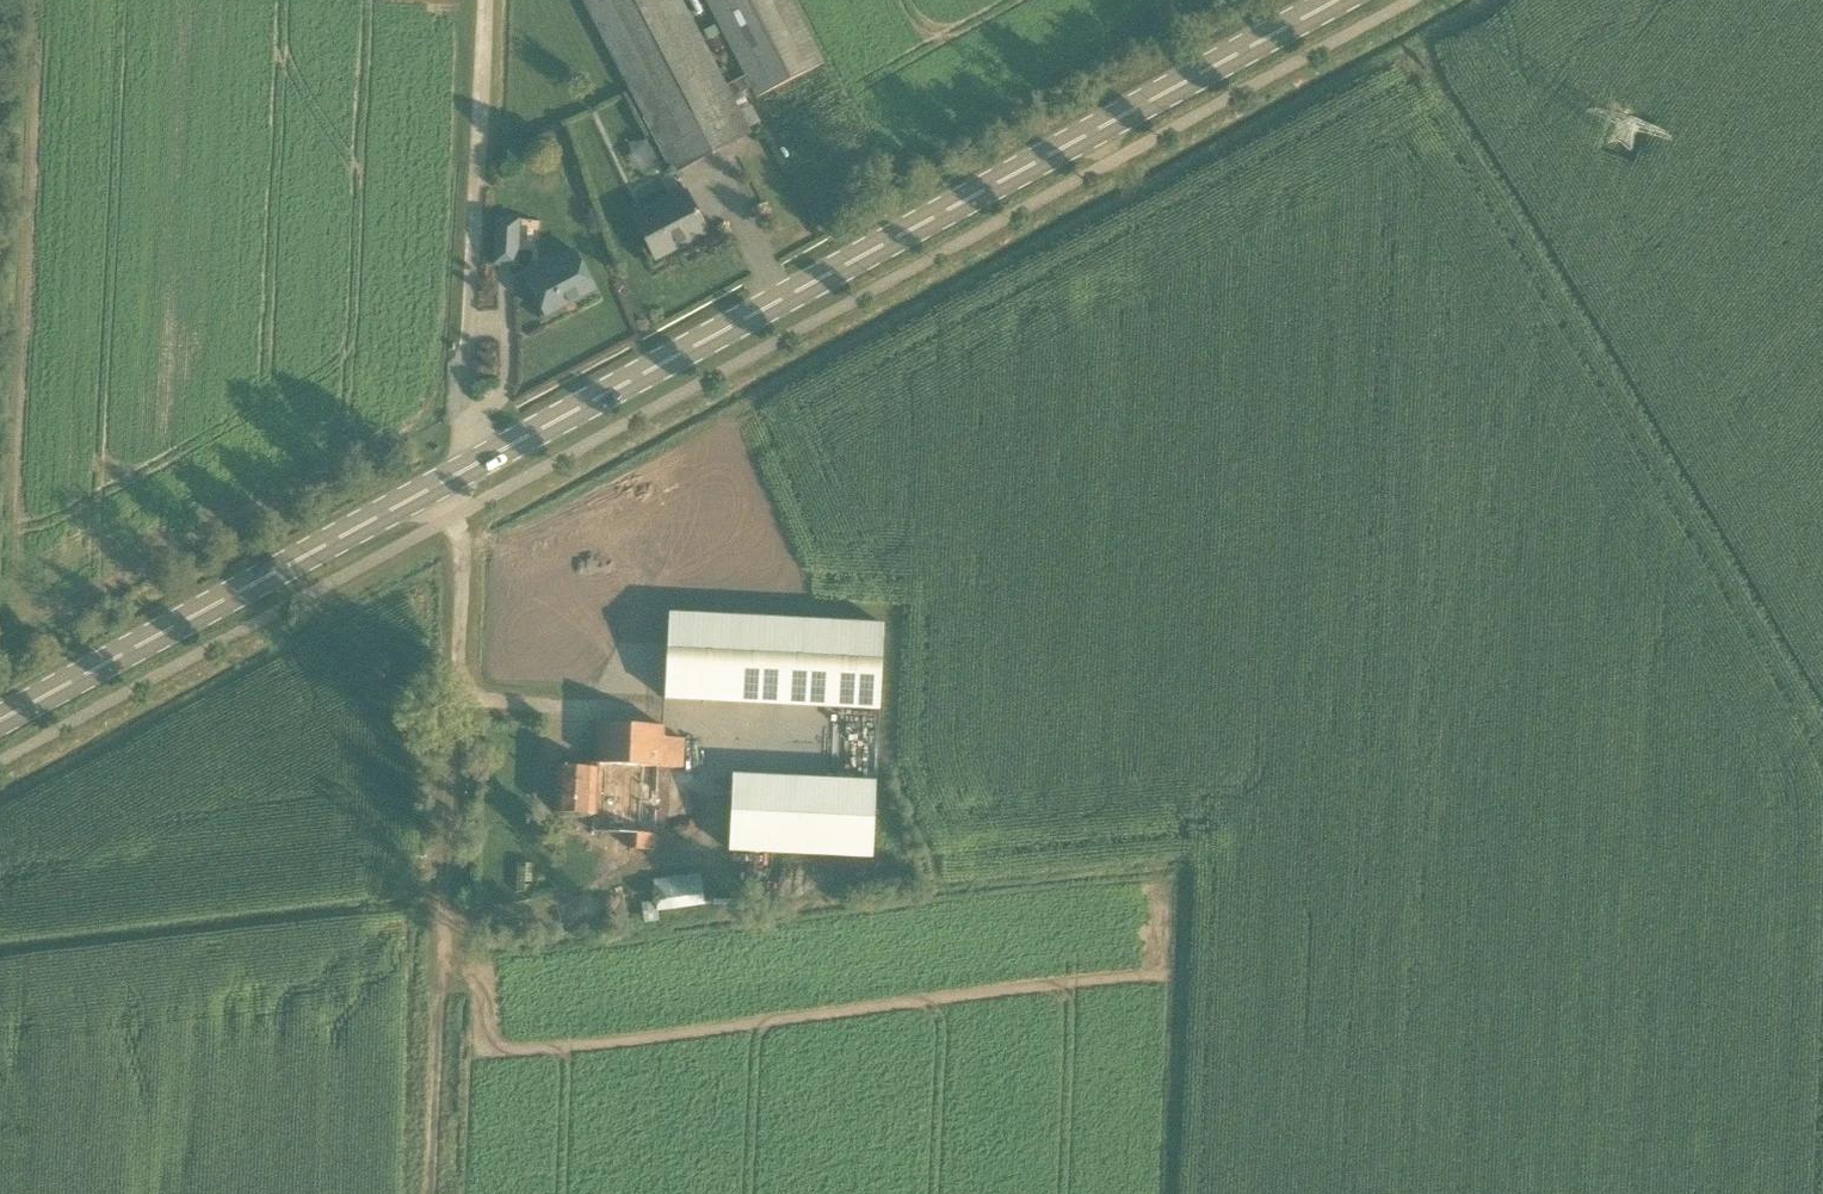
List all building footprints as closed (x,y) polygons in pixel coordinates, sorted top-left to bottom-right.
[(790,0),(709,0),(748,74),(725,86),(681,0),(584,0),(674,173),(750,133),(748,128),(759,122),(743,93),(752,88),(757,98),(823,64),(790,0)] [(652,210),(635,219),(638,226),(645,238),(656,259),(707,232),(695,211),(685,192),(652,210)] [(517,265),(518,220),(497,219),(494,264),(517,265)] [(558,259),(525,275),(528,282),(546,316),(595,291),(584,270),(574,250),(558,259)] [(669,614),(665,701),(880,712),(884,625),(669,614)] [(591,818),(590,834),(627,836),(626,852),(652,853),(656,771),(659,771),(659,768),(682,769),(684,739),(660,738),(661,729),(595,726),(593,764),(594,764),(591,818)] [(554,768),(552,816),(591,818),(594,764),(593,764),(587,764),(587,770),(554,768)] [(733,775),(730,852),(873,859),(876,782),(733,775)] [(657,911),(705,904),(701,876),(653,882),(657,911)] [(499,894),(484,896),(485,907),(500,906),(499,894)]
